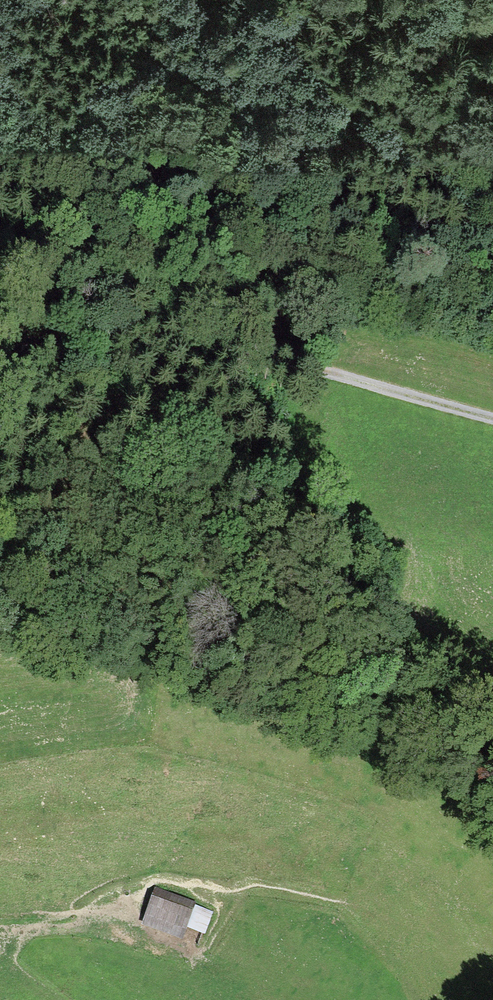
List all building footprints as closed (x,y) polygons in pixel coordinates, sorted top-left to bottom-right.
[(142,924),(182,939),(196,902),(156,887),(142,924)]
